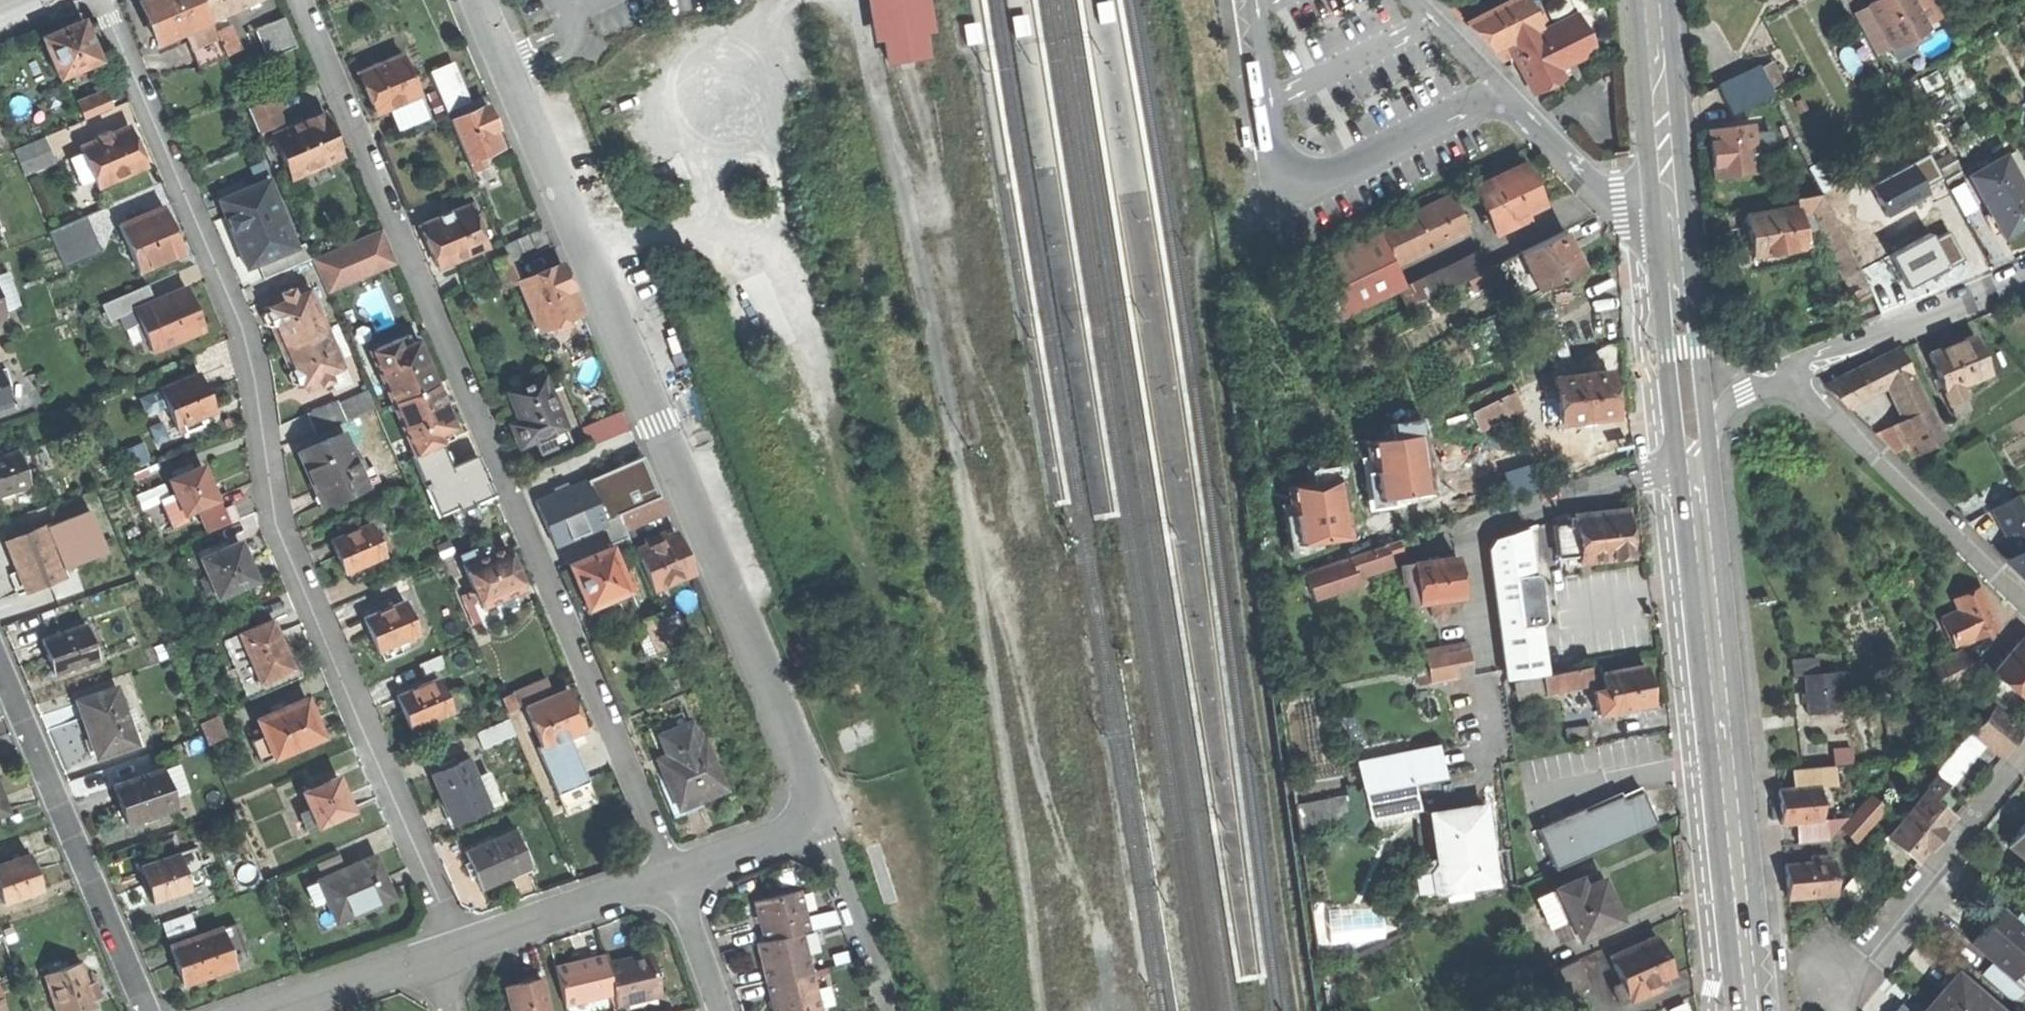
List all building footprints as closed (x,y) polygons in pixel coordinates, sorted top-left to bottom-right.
[(162,15),(152,20),(162,44),(188,33),(213,23),(203,0),(156,0),(162,15)] [(213,23),(263,2),(263,0),(203,0),(213,23)] [(890,63),(927,57),(917,0),(879,0),(890,63)] [(1116,21),(1113,0),(1098,3),(1101,24),(1116,21)] [(1567,63),(1542,13),(1535,0),(1510,0),(1464,23),(1492,51),(1508,42),(1514,55),(1533,91),(1571,72),(1567,63)] [(1869,3),(1870,5),(1892,47),(1893,49),(1908,41),(1912,48),(1929,39),(1925,31),(1927,30),(1925,27),(1911,0),(1875,0),(1869,3)] [(1925,27),(1942,18),(1933,0),(1911,0),(1925,27)] [(1876,55),(1892,47),(1870,5),(1854,14),(1876,55)] [(1542,13),(1567,63),(1594,50),(1585,32),(1576,13),(1557,23),(1550,9),(1542,13)] [(1033,35),(1030,13),(1014,16),(1018,37),(1033,35)] [(286,19),(268,27),(281,56),(299,48),(286,19)] [(229,20),(214,26),(218,36),(233,30),(229,20)] [(980,43),(977,22),(962,24),(966,45),(980,43)] [(214,26),(213,23),(188,33),(204,72),(229,62),(228,59),(218,36),(214,26)] [(61,32),(46,38),(62,79),(90,68),(101,63),(104,62),(92,31),(81,35),(77,25),(61,32)] [(258,31),(271,60),(281,56),(268,27),(258,31)] [(243,52),(233,30),(218,36),(228,59),(243,52)] [(1502,61),(1514,55),(1508,42),(1492,51),(1502,61)] [(394,109),(421,98),(405,57),(362,74),(370,95),(378,115),(394,109)] [(105,74),(101,63),(90,68),(94,78),(105,74)] [(432,73),(448,112),(469,104),(453,65),(432,73)] [(1770,66),(1762,70),(1768,83),(1776,79),(1770,66)] [(1719,87),(1732,114),(1773,94),(1768,83),(1762,70),(1760,67),(1719,87)] [(81,102),(87,117),(113,106),(107,91),(81,102)] [(279,96),(273,99),(279,114),(285,111),(279,96)] [(429,119),(421,98),(394,109),(402,130),(429,119)] [(250,108),(260,133),(283,123),(279,114),(273,99),(250,108)] [(489,109),(456,123),(476,170),(485,166),(482,158),(502,149),(495,132),(498,131),(493,119),(489,109)] [(285,152),(295,178),(344,159),(336,137),(327,117),(308,124),(306,121),(292,127),(293,130),(278,136),(281,145),(274,148),(277,156),(285,152)] [(130,126),(113,133),(112,131),(99,137),(100,139),(83,147),(101,187),(148,166),(139,146),(130,126)] [(1715,178),(1757,172),(1751,126),(1709,131),(1712,155),(1715,178)] [(17,149),(28,175),(58,163),(47,137),(17,149)] [(1932,156),(1870,187),(1886,218),(1930,195),(1925,185),(1942,176),(1932,156)] [(2004,238),(2022,227),(2024,226),(2024,192),(2005,157),(1969,177),(2004,238)] [(1492,220),(1497,232),(1515,223),(1513,217),(1542,203),(1534,184),(1524,165),(1476,187),(1489,214),(1492,220)] [(251,268),(300,247),(273,183),(249,193),(227,202),(224,203),(239,239),(251,268)] [(224,194),(227,202),(249,193),(246,185),(224,194)] [(1451,194),(1415,212),(1432,247),(1469,229),(1451,194)] [(1812,213),(1829,247),(1844,240),(1821,195),(1805,198),(1809,207),(1812,213)] [(136,212),(138,219),(150,214),(147,207),(136,212)] [(1809,207),(1798,208),(1799,216),(1812,213),(1809,207)] [(83,217),(97,249),(118,239),(105,208),(83,217)] [(138,219),(123,226),(142,271),(185,254),(175,231),(166,208),(150,214),(138,219)] [(433,249),(441,269),(490,250),(479,222),(476,215),(473,208),(455,216),(453,213),(441,218),(442,221),(425,228),(433,249)] [(1798,208),(1747,217),(1751,237),(1754,257),(1805,248),(1805,247),(1801,227),(1799,216),(1798,208)] [(1379,229),(1381,232),(1397,264),(1432,247),(1415,212),(1379,229)] [(482,213),(476,215),(479,222),(485,219),(482,213)] [(1808,226),(1801,227),(1805,247),(1812,246),(1808,226)] [(1533,274),(1540,290),(1583,269),(1574,251),(1564,231),(1521,252),(1526,262),(1533,274)] [(315,260),(326,287),(395,259),(384,232),(315,260)] [(1326,326),(1407,286),(1397,264),(1381,232),(1299,271),(1326,326)] [(523,242),(527,254),(549,246),(545,234),(523,242)] [(1933,234),(1890,256),(1907,288),(1962,260),(1949,234),(1936,241),(1933,234)] [(1859,272),(1844,240),(1829,247),(1844,279),(1859,272)] [(1408,308),(1453,285),(1485,270),(1488,269),(1479,252),(1400,291),(1408,308)] [(263,267),(268,279),(293,269),(288,257),(263,267)] [(497,264),(508,290),(522,284),(511,258),(497,264)] [(397,266),(395,259),(326,287),(329,293),(397,266)] [(1485,270),(1490,281),(1508,272),(1503,261),(1488,269),(1485,270)] [(1528,277),(1533,274),(1526,262),(1521,264),(1528,277)] [(562,268),(522,284),(542,332),(556,327),(559,334),(574,327),(572,320),(582,316),(571,291),(562,268)] [(1459,296),(1490,281),(1485,270),(1453,285),(1459,296)] [(1871,295),(1859,272),(1844,279),(1855,303),(1871,295)] [(0,284),(0,295),(6,313),(23,307),(14,279),(0,284)] [(103,304),(110,321),(135,311),(152,351),(205,329),(197,310),(188,288),(157,301),(150,285),(103,304)] [(275,328),(283,349),(327,330),(309,286),(293,293),(292,290),(270,299),(273,307),(267,310),(269,315),(264,317),(267,323),(270,330),(275,328)] [(298,384),(299,388),(306,385),(309,392),(333,383),(330,376),(344,370),(327,330),(283,349),(288,362),(293,373),(298,384)] [(1950,346),(1929,354),(1944,392),(1960,386),(1990,374),(1974,336),(1950,346)] [(375,352),(396,403),(440,385),(431,363),(422,343),(416,345),(412,337),(375,352)] [(1858,371),(1827,386),(1848,407),(1869,396),(1869,395),(1890,385),(1912,373),(1901,350),(1858,372),(1858,371)] [(14,403),(1,365),(0,366),(0,408),(14,403)] [(350,385),(344,370),(330,376),(333,383),(336,391),(350,385)] [(293,386),(298,384),(293,373),(288,375),(293,386)] [(1929,407),(1912,373),(1890,385),(1907,418),(1929,407)] [(200,374),(162,391),(178,427),(185,424),(201,417),(217,410),(208,391),(200,374)] [(1562,426),(1616,419),(1613,399),(1610,374),(1556,380),(1562,426)] [(542,456),(573,445),(548,380),(511,394),(523,424),(513,428),(517,438),(521,448),(536,442),(542,456)] [(449,407),(440,385),(396,403),(418,455),(444,445),(456,440),(452,430),(457,428),(449,407)] [(1965,399),(1960,386),(1944,392),(1949,405),(1965,399)] [(371,392),(340,405),(346,419),(367,410),(377,406),(371,392)] [(1472,412),(1481,431),(1523,411),(1514,393),(1472,412)] [(1969,409),(1965,399),(1949,405),(1953,415),(1969,409)] [(310,415),(319,435),(369,414),(367,410),(346,419),(340,405),(339,402),(310,415)] [(1946,440),(1929,407),(1907,418),(1899,422),(1902,428),(1906,435),(1911,445),(1916,455),(1946,440)] [(583,431),(591,450),(629,433),(621,415),(583,431)] [(205,426),(201,417),(185,424),(189,433),(205,426)] [(1391,427),(1393,441),(1419,437),(1417,423),(1391,427)] [(1896,452),(1901,450),(1896,440),(1906,435),(1902,428),(1898,430),(1895,424),(1877,433),(1886,443),(1896,452)] [(314,483),(324,506),(367,488),(360,472),(344,433),(300,452),(314,483)] [(1901,450),(1911,445),(1906,435),(1896,440),(1901,450)] [(1419,437),(1393,441),(1370,444),(1378,500),(1427,493),(1419,437)] [(456,473),(444,445),(418,455),(414,457),(439,517),(473,503),(475,507),(496,498),(486,473),(480,475),(476,464),(456,473)] [(0,457),(0,496),(32,485),(20,450),(0,457)] [(645,461),(604,478),(626,533),(667,516),(645,461)] [(1532,462),(1509,470),(1517,492),(1539,485),(1532,462)] [(378,464),(360,472),(367,488),(385,480),(378,464)] [(178,499),(185,516),(199,510),(221,500),(214,483),(211,485),(207,475),(203,467),(194,471),(175,479),(170,481),(178,499)] [(173,475),(175,479),(194,471),(192,467),(173,475)] [(1310,471),(1313,486),(1340,482),(1338,467),(1310,471)] [(604,478),(538,504),(563,566),(568,564),(561,547),(578,540),(585,557),(629,540),(626,533),(604,478)] [(1340,482),(1313,486),(1290,489),(1298,544),(1348,537),(1340,482)] [(1994,509),(2006,531),(2017,554),(2024,550),(2024,511),(2018,497),(1994,509)] [(187,522),(185,516),(178,499),(163,506),(173,528),(187,522)] [(225,511),(221,500),(199,510),(209,534),(240,521),(234,507),(225,511)] [(91,512),(46,529),(60,565),(69,561),(70,564),(106,551),(91,512)] [(1628,514),(1571,519),(1571,526),(1556,527),(1559,559),(1583,557),(1583,563),(1632,559),(1630,535),(1628,514)] [(340,557),(348,575),(388,558),(373,524),(334,541),(340,557)] [(45,526),(7,540),(15,559),(19,569),(11,572),(19,594),(65,577),(60,565),(46,529),(45,526)] [(1490,549),(1491,556),(1531,551),(1529,529),(1497,541),(1490,549)] [(640,555),(656,593),(692,578),(684,559),(676,539),(668,542),(665,536),(647,544),(650,550),(640,555)] [(1352,558),(1357,574),(1393,562),(1420,553),(1414,537),(1352,558)] [(568,564),(585,557),(578,540),(561,547),(568,564)] [(241,542),(202,559),(210,576),(215,590),(219,598),(258,582),(249,560),(241,542)] [(461,557),(465,566),(500,552),(497,545),(476,553),(476,551),(461,557)] [(479,599),(483,608),(519,593),(525,591),(517,569),(508,548),(500,552),(465,566),(475,591),(471,593),(474,602),(479,599)] [(2017,554),(2008,559),(2024,576),(2024,550),(2017,554)] [(1491,556),(1500,616),(1539,611),(1537,593),(1534,576),(1531,551),(1491,556)] [(611,552),(571,568),(580,589),(589,612),(616,601),(622,616),(635,610),(629,595),(634,593),(627,574),(621,576),(611,552)] [(1360,582),(1357,574),(1352,558),(1307,573),(1316,601),(1361,585),(1360,582)] [(1411,606),(1463,599),(1460,578),(1457,560),(1406,567),(1411,606)] [(1396,570),(1393,562),(1357,574),(1360,582),(1396,570)] [(1541,575),(1534,576),(1537,593),(1543,592),(1541,575)] [(208,593),(215,590),(210,576),(202,580),(208,593)] [(408,579),(396,584),(400,593),(412,588),(408,579)] [(380,590),(385,602),(401,595),(400,593),(396,584),(380,590)] [(1981,587),(1956,599),(1961,609),(1973,637),(1998,625),(1989,606),(1981,587)] [(1543,592),(1537,593),(1539,611),(1546,610),(1543,592)] [(464,596),(467,604),(474,602),(471,593),(464,596)] [(525,608),(519,593),(483,608),(479,599),(474,602),(484,625),(525,608)] [(385,602),(388,610),(404,604),(401,595),(385,602)] [(375,639),(381,652),(400,644),(421,636),(407,602),(404,604),(388,610),(367,619),(375,639)] [(477,628),(484,625),(474,602),(467,604),(477,628)] [(1974,639),(1973,637),(1961,609),(1943,617),(1957,647),(1974,639)] [(1548,626),(1546,610),(1539,611),(1542,627),(1548,626)] [(1509,683),(1544,678),(1549,677),(1542,627),(1539,611),(1500,616),(1505,651),(1509,683)] [(646,622),(660,655),(674,649),(660,616),(646,622)] [(243,635),(262,683),(295,670),(284,644),(275,622),(243,635)] [(86,623),(43,640),(49,657),(56,675),(100,659),(86,623)] [(2024,701),(2024,646),(2021,642),(1994,675),(2024,701)] [(405,656),(400,644),(381,652),(386,664),(405,656)] [(1427,652),(1433,684),(1474,676),(1469,645),(1427,652)] [(1934,667),(1946,690),(1975,676),(1963,652),(1934,667)] [(422,666),(426,676),(447,667),(443,657),(422,666)] [(1795,676),(1805,675),(1819,674),(1817,658),(1793,660),(1795,676)] [(1544,678),(1547,695),(1593,686),(1590,669),(1549,677),(1544,678)] [(1595,694),(1599,716),(1653,706),(1650,688),(1646,669),(1604,676),(1606,692),(1595,694)] [(1847,671),(1837,672),(1841,710),(1851,709),(1848,685),(1847,673),(1847,671)] [(1807,692),(1808,713),(1841,710),(1837,672),(1819,674),(1805,675),(1807,692)] [(1861,672),(1847,673),(1848,685),(1862,683),(1861,672)] [(408,714),(415,731),(442,719),(452,716),(443,695),(437,681),(401,696),(408,714)] [(511,694),(517,709),(550,696),(544,682),(511,694)] [(118,688),(78,702),(88,730),(97,759),(137,745),(118,688)] [(467,689),(456,694),(463,711),(474,706),(467,689)] [(455,690),(443,695),(452,716),(463,711),(456,694),(455,690)] [(505,713),(517,709),(511,694),(500,699),(505,713)] [(569,694),(528,711),(544,750),(541,752),(559,797),(587,785),(568,740),(585,733),(576,713),(569,694)] [(274,757),(275,759),(324,738),(315,719),(307,699),(258,720),(265,736),(274,757)] [(1973,733),(2004,758),(2023,733),(1992,708),(1973,733)] [(198,723),(207,742),(223,735),(215,716),(198,723)] [(446,730),(442,719),(415,731),(419,741),(446,730)] [(477,735),(484,750),(516,736),(509,721),(477,735)] [(659,739),(668,759),(698,746),(689,726),(659,739)] [(1591,728),(1566,731),(1568,745),(1593,742),(1591,728)] [(261,762),(274,757),(265,736),(252,742),(261,762)] [(669,787),(680,812),(725,793),(704,743),(698,746),(668,759),(659,763),(669,787)] [(1839,762),(1857,759),(1855,744),(1837,747),(1839,762)] [(1361,767),(1365,793),(1368,792),(1414,784),(1442,779),(1439,765),(1437,753),(1361,767)] [(443,799),(455,827),(491,811),(489,806),(477,779),(470,761),(459,766),(443,773),(434,777),(443,799)] [(441,768),(443,773),(459,766),(457,761),(441,768)] [(1794,769),(1795,788),(1819,786),(1837,785),(1835,765),(1794,769)] [(179,766),(164,771),(171,790),(185,785),(179,766)] [(164,771),(115,788),(121,806),(128,826),(177,809),(171,790),(164,771)] [(488,774),(477,779),(489,806),(500,802),(488,774)] [(1890,836),(1918,860),(1936,838),(1952,819),(1933,803),(1947,786),(1936,777),(1922,793),(1924,795),(1890,836)] [(337,779),(304,793),(313,813),(303,817),(309,832),(355,812),(351,802),(347,793),(344,795),(337,779)] [(1646,783),(1541,825),(1557,865),(1662,823),(1646,783)] [(10,813),(4,796),(0,784),(0,816),(10,813)] [(1418,806),(1414,784),(1368,792),(1372,815),(1408,808),(1418,806)] [(594,802),(587,785),(559,797),(566,814),(594,802)] [(1782,806),(1784,823),(1798,822),(1822,820),(1819,786),(1795,788),(1781,789),(1782,806)] [(1348,795),(1301,799),(1303,823),(1350,818),(1348,795)] [(1870,795),(1849,819),(1841,828),(1856,841),(1886,809),(1870,795)] [(1410,816),(1408,808),(1372,815),(1375,829),(1404,823),(1403,817),(1410,816)] [(1443,890),(1493,884),(1488,846),(1483,809),(1433,816),(1443,890)] [(2020,819),(2006,837),(2024,852),(2024,813),(2020,819)] [(1849,819),(1822,820),(1798,822),(1800,843),(1829,840),(1841,828),(1849,819)] [(474,873),(481,890),(531,868),(516,834),(466,855),(474,873)] [(180,856),(141,869),(146,886),(152,903),(191,890),(180,856)] [(0,866),(0,892),(4,904),(42,892),(36,874),(31,857),(0,866)] [(326,902),(335,925),(391,901),(382,879),(373,858),(317,882),(326,902)] [(1834,860),(1787,864),(1789,881),(1790,899),(1837,895),(1834,860)] [(1569,919),(1577,940),(1619,922),(1609,896),(1601,879),(1592,883),(1589,875),(1556,889),(1569,919)] [(313,907),(326,902),(317,882),(304,888),(313,907)] [(1553,926),(1569,919),(1556,889),(1536,897),(1543,913),(1547,911),(1553,926)] [(763,934),(767,953),(808,943),(813,942),(804,904),(758,915),(763,934)] [(1997,904),(1978,925),(1965,940),(2003,972),(2024,947),(2024,929),(1997,904)] [(1337,940),(1388,935),(1386,909),(1334,915),(1337,940)] [(163,922),(169,941),(198,931),(191,912),(163,922)] [(223,930),(171,947),(177,966),(183,985),(235,968),(228,946),(225,936),(223,930)] [(234,933),(225,936),(228,946),(238,943),(234,933)] [(1630,999),(1632,1003),(1661,990),(1659,984),(1673,978),(1665,958),(1656,938),(1612,957),(1625,986),(1630,999)] [(766,977),(770,995),(818,983),(808,943),(767,953),(761,955),(766,977)] [(42,968),(45,977),(65,971),(61,961),(42,968)] [(1578,961),(1551,972),(1562,999),(1590,988),(1578,961)] [(608,976),(617,1007),(617,1010),(646,1010),(660,1007),(650,965),(627,971),(608,976)] [(45,977),(57,1010),(89,1010),(95,1009),(93,1003),(87,987),(84,978),(80,966),(65,971),(45,977)] [(617,1007),(608,976),(607,969),(580,975),(557,981),(565,1010),(602,1010),(617,1007)] [(1954,973),(1932,999),(1921,1010),(1998,1010),(1954,973)] [(818,983),(770,995),(774,1010),(824,1010),(818,983)] [(93,985),(87,987),(93,1003),(98,1001),(93,985)] [(1620,1004),(1630,999),(1625,986),(1615,991),(1620,1004)] [(502,1010),(542,1010),(537,990),(516,995),(499,999),(502,1010)]
